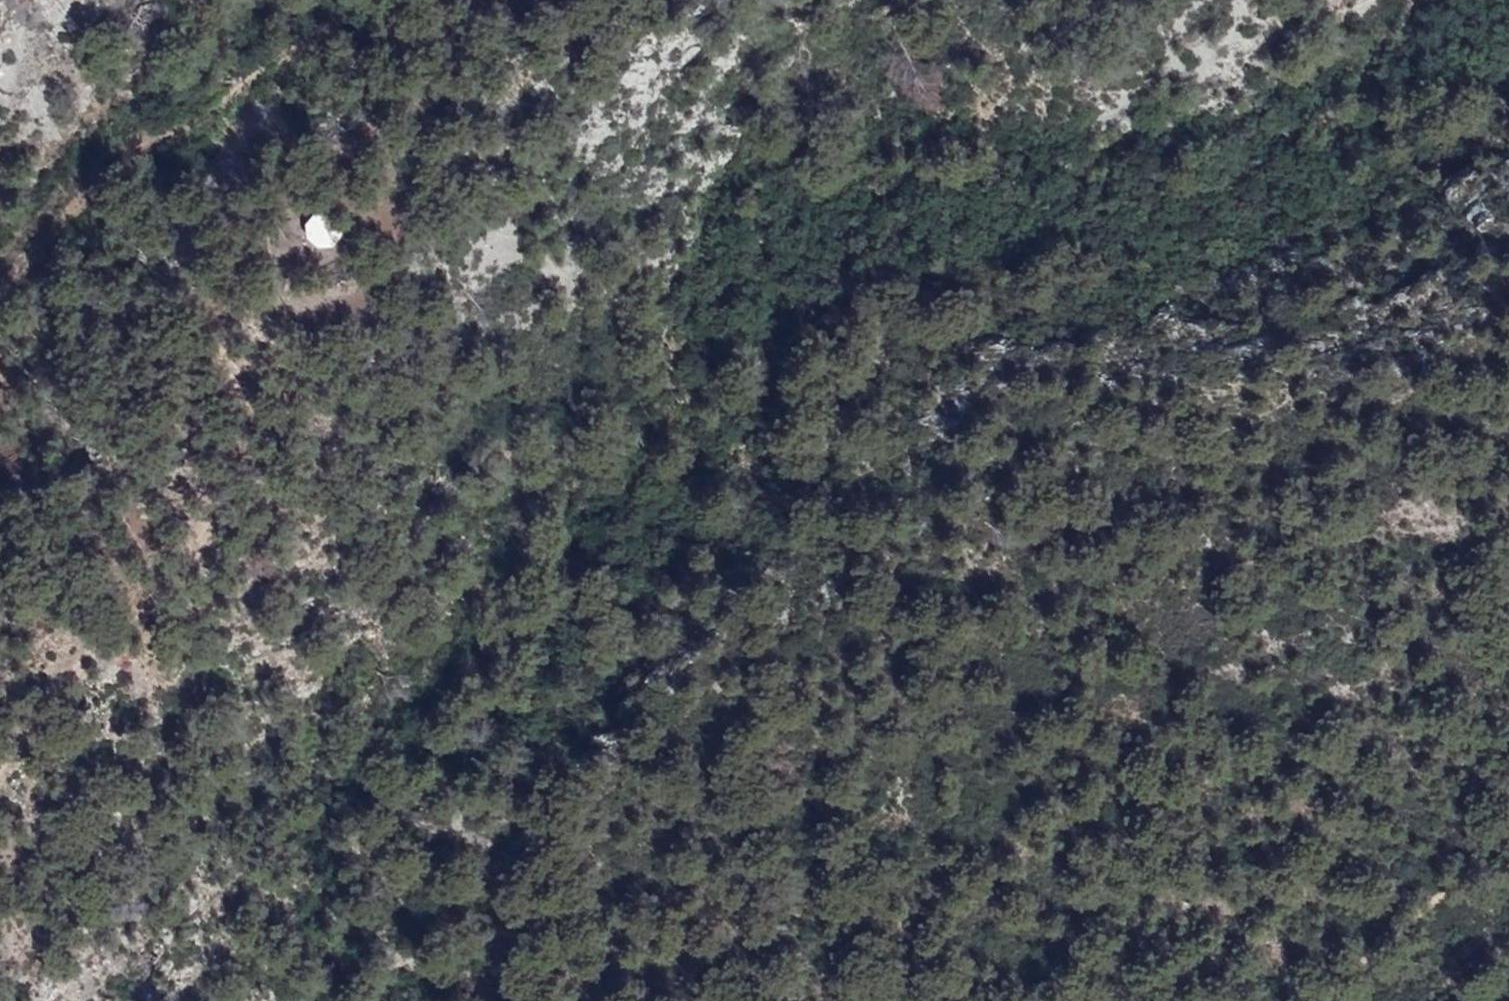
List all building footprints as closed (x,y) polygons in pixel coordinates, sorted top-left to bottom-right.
[(322,205),(302,229),(325,247),(344,224),(322,205)]
